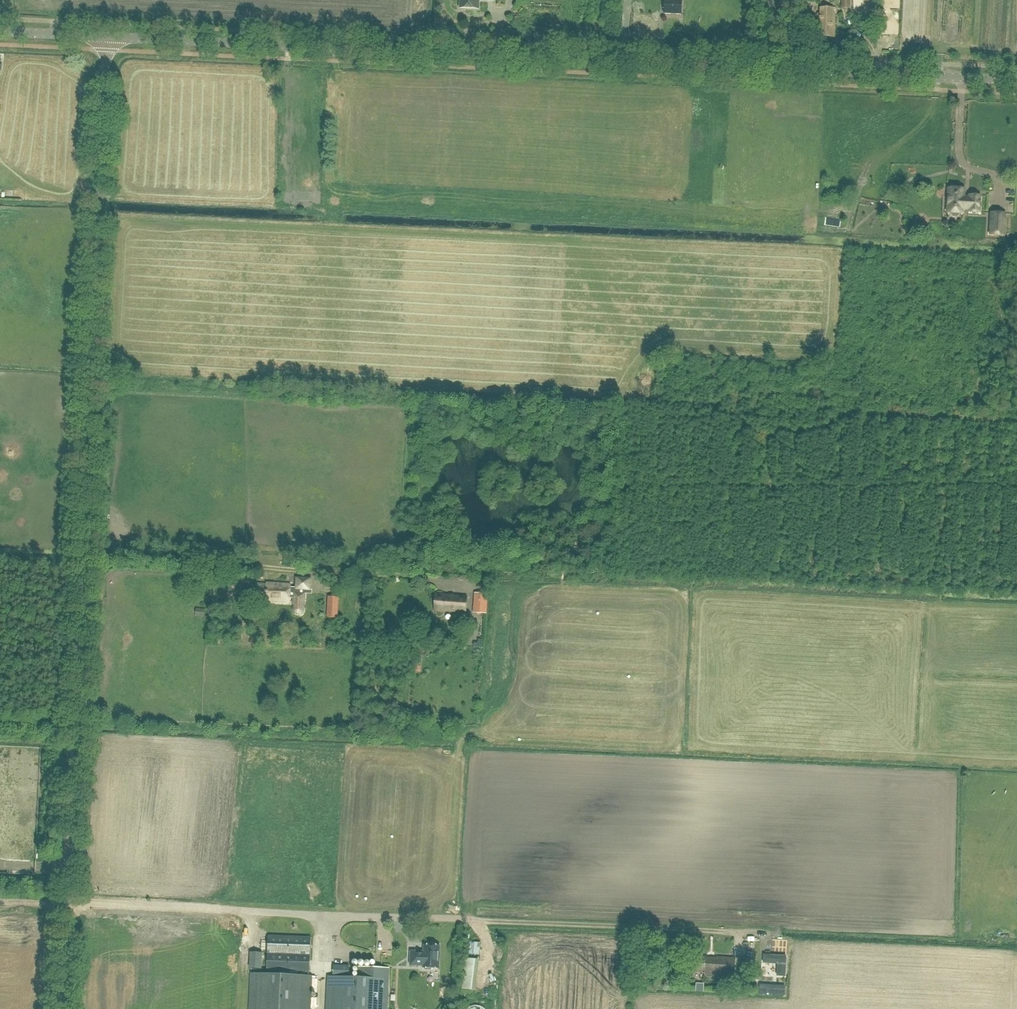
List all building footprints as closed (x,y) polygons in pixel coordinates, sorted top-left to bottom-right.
[(459,8),(478,9),(479,0),(460,0),(459,8)] [(664,14),(681,15),(682,0),(665,0),(664,14)] [(850,0),(841,0),(841,9),(849,9),(850,0)] [(833,37),(834,14),(831,14),(831,8),(820,8),(820,14),(818,14),(817,37),(833,37)] [(953,188),(952,188),(952,189),(948,189),(947,213),(963,214),(963,210),(968,210),(968,212),(979,213),(980,196),(969,196),(969,198),(964,197),(964,190),(960,189),(959,188),(958,188),(956,188),(955,188),(953,188)] [(990,235),(1004,236),(1005,214),(991,213),(990,235)] [(915,225),(915,228),(917,231),(920,231),(923,229),(923,225),(921,223),(917,223),(915,225)] [(310,542),(310,550),(321,550),(322,542),(310,542)] [(257,601),(287,601),(287,596),(291,596),(291,609),(292,611),(293,612),(295,613),(297,614),(298,613),(300,612),(301,611),(302,609),(302,588),(308,588),(308,576),(296,576),(296,586),(288,586),(288,583),(268,583),(268,584),(258,584),(257,601)] [(488,594),(475,593),(473,613),(486,614),(488,594)] [(325,595),(324,614),(335,615),(337,596),(325,595)] [(450,597),(450,596),(435,595),(434,611),(444,612),(444,611),(466,612),(467,598),(450,597)] [(205,618),(206,610),(196,608),(195,616),(205,618)] [(268,936),(267,971),(310,972),(311,938),(268,936)] [(433,944),(433,952),(429,952),(429,951),(420,950),(420,965),(433,965),(433,967),(448,967),(449,945),(445,945),(445,942),(437,942),(437,944),(433,944)] [(382,943),(382,955),(390,955),(391,943),(382,943)] [(473,985),(474,955),(465,954),(464,985),(473,985)] [(734,978),(736,958),(697,956),(696,972),(704,973),(704,977),(734,978)] [(750,976),(752,959),(739,959),(738,975),(750,976)] [(328,977),(327,1008),(388,1008),(389,968),(359,967),(358,978),(328,977)] [(250,1008),(311,1008),(312,976),(251,975),(250,1008)] [(750,988),(751,978),(740,978),(739,987),(750,988)]
